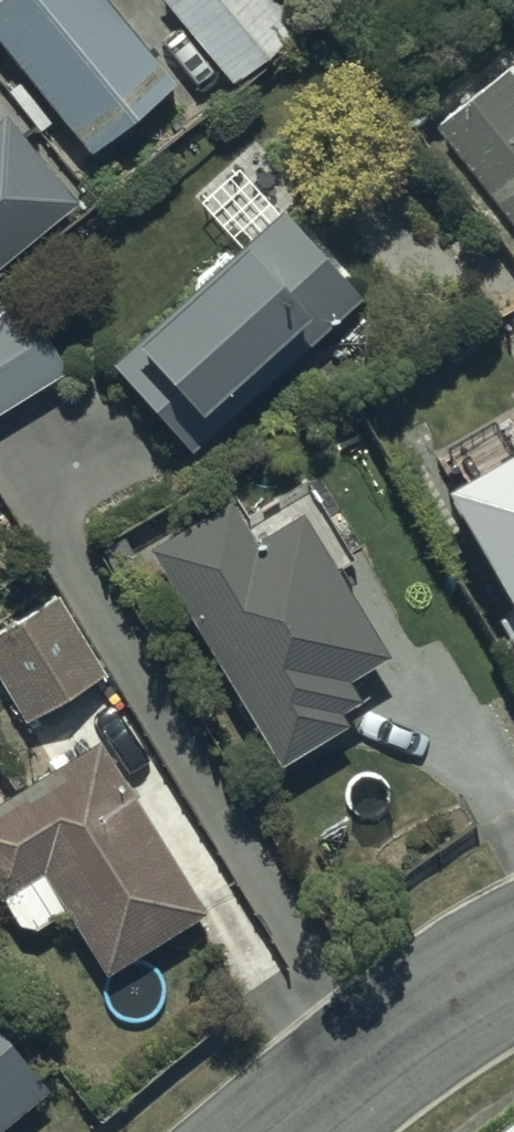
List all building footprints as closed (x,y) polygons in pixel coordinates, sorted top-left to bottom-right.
[(84,152),(167,84),(99,0),(0,0),(0,49),(84,152)] [(231,84),(294,31),(268,0),(160,0),(231,84)] [(427,123),(513,231),(513,69),(507,60),(427,123)] [(62,206),(0,130),(0,256),(62,206)] [(101,369),(176,452),(346,300),(268,212),(223,252),(217,245),(104,345),(114,356),(101,369)] [(54,371),(11,300),(0,306),(0,405),(54,371)] [(423,486),(494,611),(479,619),(513,680),(513,434),(423,486)] [(145,548),(278,765),(344,726),(339,717),(361,704),(349,685),(393,658),(303,510),(259,537),(234,495),(145,548)] [(0,623),(0,702),(12,722),(94,672),(46,594),(0,623)] [(0,794),(0,925),(8,937),(50,911),(90,976),(191,913),(85,741),(0,794)] [(31,1095),(0,1057),(0,1119),(31,1095)]
